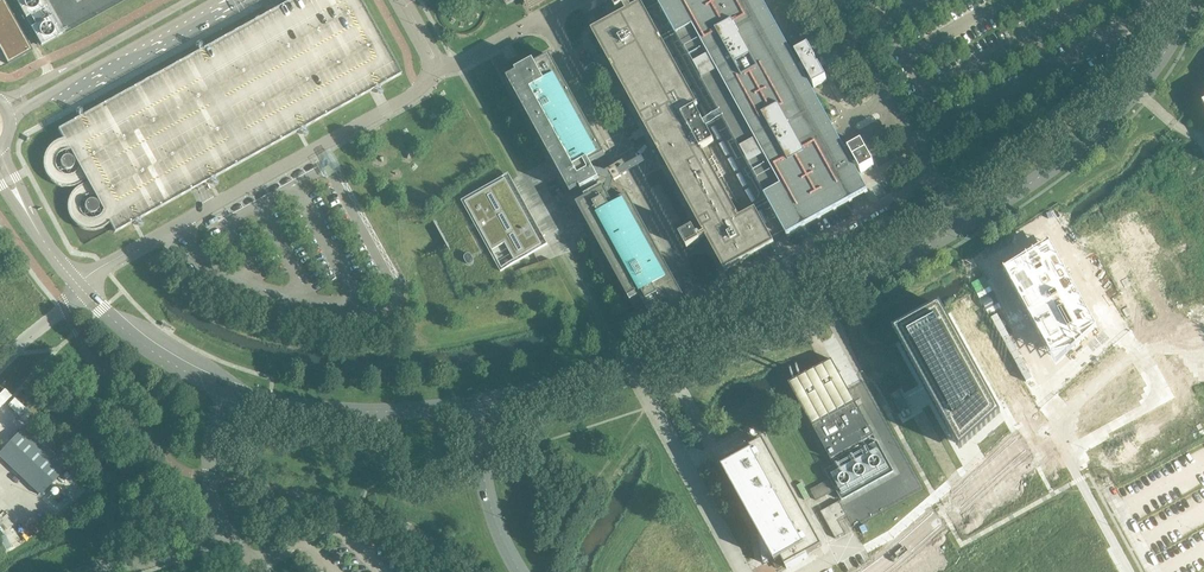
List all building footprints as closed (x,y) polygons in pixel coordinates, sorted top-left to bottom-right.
[(7,65),(33,51),(5,0),(0,0),(0,52),(7,65)] [(43,0),(15,0),(41,46),(62,34),(43,0)] [(274,10),(263,16),(59,129),(64,138),(85,176),(87,181),(109,221),(115,231),(199,185),(374,88),(400,73),(360,0),(292,0),(274,10)] [(723,269),(768,245),(864,191),(854,172),(870,163),(865,155),(849,164),(760,0),(653,0),(638,8),(633,0),(613,0),(622,16),(594,31),(653,140),(659,152),(664,160),(699,225),(681,235),(687,246),(705,236),(723,269)] [(582,191),(600,181),(598,176),(604,173),(600,167),(594,170),(590,163),(605,155),(551,56),(536,64),(534,61),(516,72),(517,74),(508,79),(571,193),(580,188),(582,191)] [(82,179),(85,176),(64,138),(61,139),(57,140),(52,143),(49,146),(47,149),(46,153),(45,158),(45,163),(46,168),(48,172),(51,175),(54,179),(58,181),(61,183),(65,183),(68,183),(72,183),(75,182),(79,181),(82,179)] [(506,179),(463,202),(433,219),(470,286),(500,269),(510,263),(533,251),(543,245),(539,238),(511,188),(507,182),(506,179)] [(109,221),(87,181),(82,182),(79,184),(76,187),(73,190),(71,192),(70,196),(69,200),(69,205),(69,210),(71,215),(74,219),(78,222),(81,225),(86,227),(90,227),(93,228),(99,227),(103,226),(106,224),(109,221)] [(609,196),(615,193),(611,187),(605,190),(603,186),(585,196),(586,199),(577,204),(635,310),(645,304),(649,312),(666,302),(670,311),(687,302),(628,195),(613,204),(609,196)] [(566,199),(565,196),(563,193),(553,198),(557,204),(566,199)] [(576,217),(569,205),(560,210),(567,222),(576,217)] [(1049,236),(1002,265),(1054,359),(1096,322),(1049,236)] [(939,303),(892,329),(959,450),(1000,413),(939,303)] [(874,435),(855,400),(832,359),(789,383),(831,459),(874,435)] [(4,387),(0,392),(0,405),(11,394),(4,387)] [(8,405),(25,420),(31,414),(28,411),(14,398),(8,405)] [(41,495),(65,470),(22,429),(0,452),(0,457),(41,495)] [(894,471),(874,435),(852,447),(844,452),(831,459),(834,466),(826,471),(842,500),(894,471)] [(822,546),(763,439),(748,448),(746,445),(725,457),(729,463),(722,467),(757,529),(764,563),(773,558),(775,563),(776,563),(779,568),(785,565),(787,569),(808,557),(807,554),(822,546)] [(834,491),(828,480),(811,490),(816,500),(834,491)] [(838,520),(847,515),(839,501),(820,511),(835,538),(845,533),(838,520)] [(66,503),(55,509),(58,514),(69,508),(66,503)] [(0,520),(0,531),(12,524),(8,516),(0,520)] [(22,538),(10,544),(13,549),(24,543),(22,538)]
